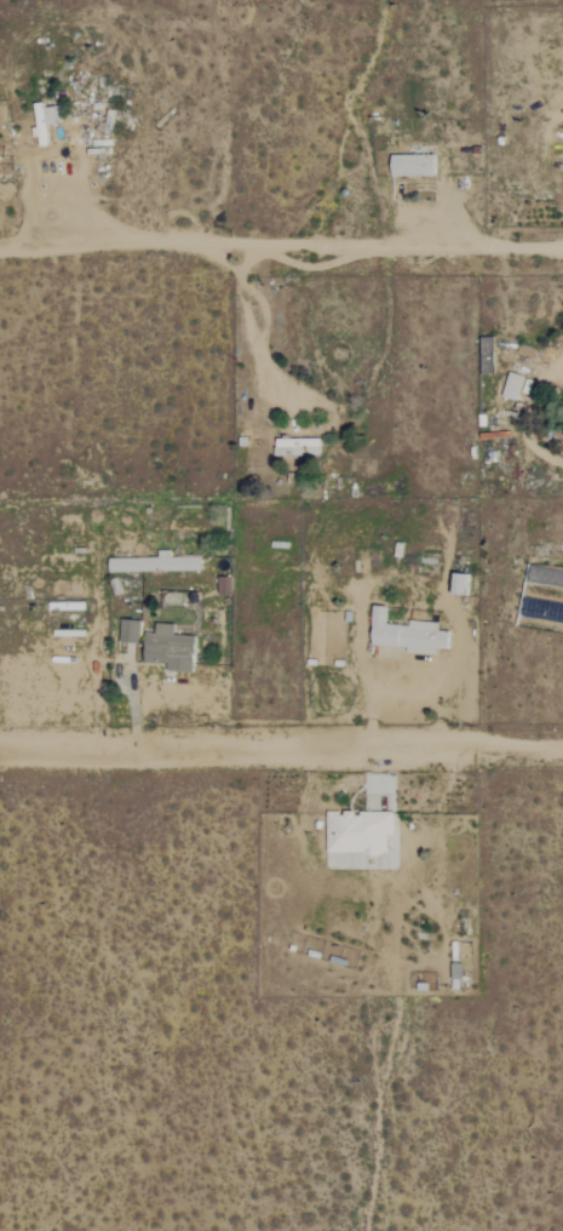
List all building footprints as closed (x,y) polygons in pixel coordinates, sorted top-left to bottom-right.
[(41,103),(42,145),(51,144),(50,103),(41,103)] [(397,155),(397,176),(441,176),(440,155),(397,155)] [(523,401),(528,376),(513,373),(507,398),(523,401)] [(325,455),(324,438),(280,439),(281,457),(325,455)] [(206,570),(205,557),(176,557),(176,550),(163,551),(164,558),(114,559),(114,573),(206,570)] [(472,595),(473,574),(457,573),(456,594),(472,595)] [(376,645),(411,648),(411,654),(440,656),(440,649),(452,650),(454,632),(442,632),(443,623),(413,621),(413,626),(393,624),(394,607),(379,606),(376,645)] [(144,643),(145,621),(124,620),(123,643),(144,643)] [(198,672),(199,636),(178,635),(178,625),(160,624),(160,633),(150,633),(149,663),(172,664),(171,671),(198,672)] [(331,811),(331,853),(391,853),(392,834),(398,835),(398,812),(331,811)]
